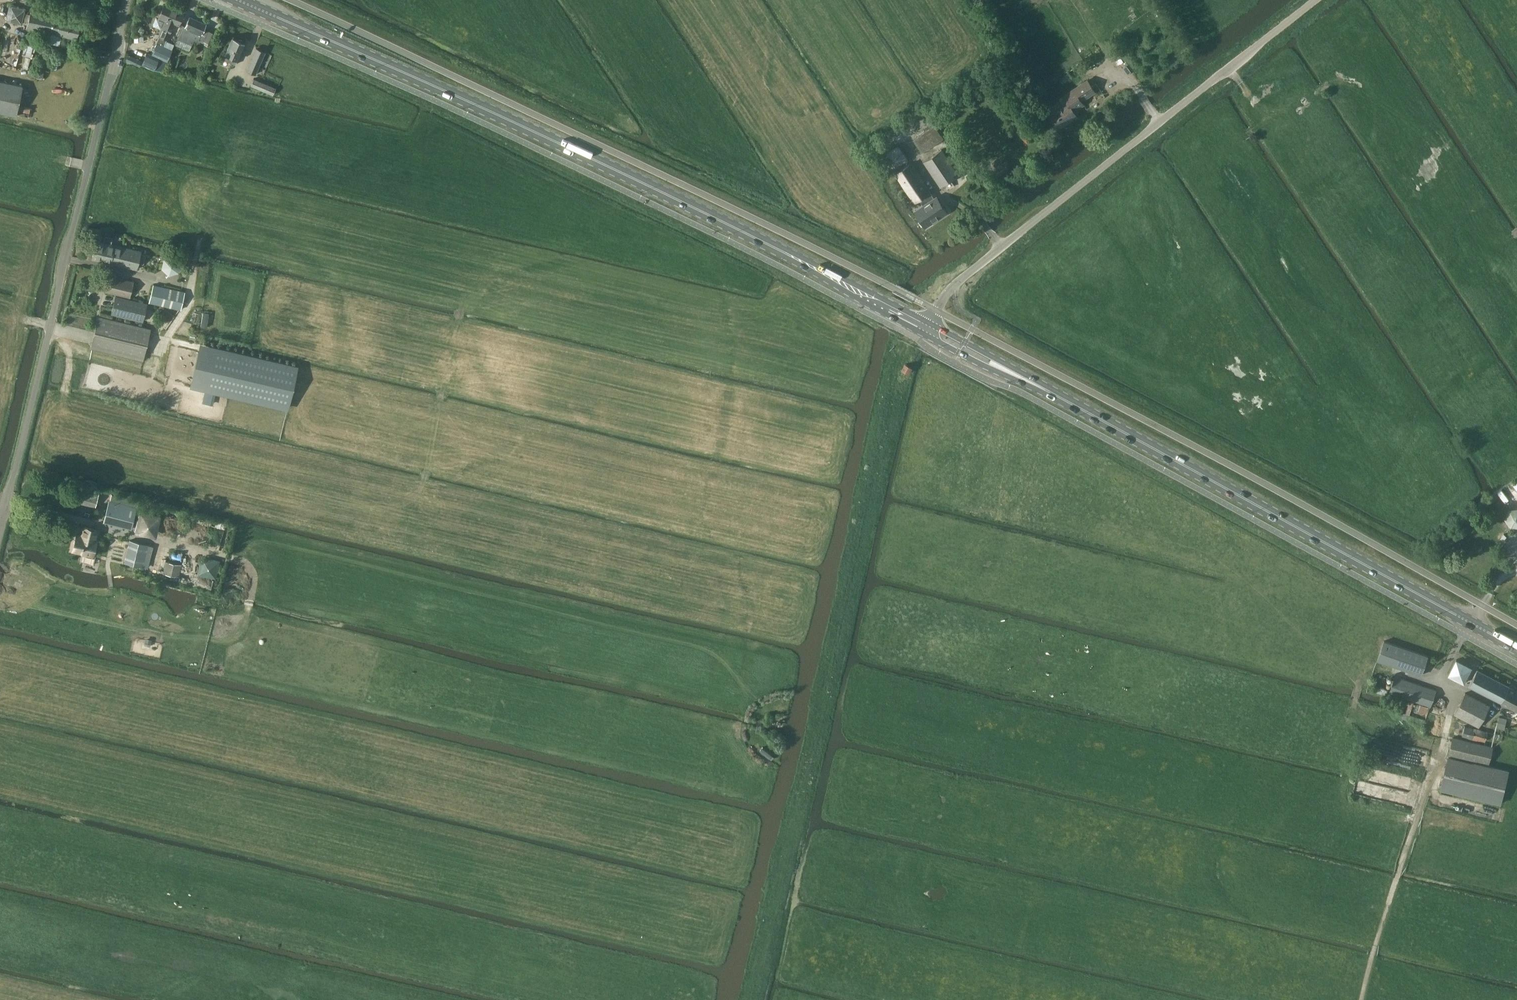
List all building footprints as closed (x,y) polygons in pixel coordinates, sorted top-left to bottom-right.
[(24,21),(26,6),(10,3),(7,19),(24,21)] [(147,52),(142,64),(154,69),(162,71),(166,61),(172,49),(174,44),(166,40),(167,38),(174,22),(178,24),(182,16),(183,13),(164,5),(159,16),(158,18),(156,17),(153,25),(160,28),(161,27),(162,28),(155,43),(156,43),(151,53),(151,54),(147,52)] [(43,40),(59,44),(61,35),(76,38),(80,21),(31,9),(27,27),(45,31),(43,40)] [(190,15),(185,26),(183,25),(178,37),(191,43),(193,39),(198,40),(199,38),(211,43),(215,33),(203,27),(205,23),(190,15)] [(237,59),(244,43),(232,37),(225,53),(223,58),(234,64),(237,58),(237,59)] [(23,65),(31,66),(33,43),(24,43),(23,65)] [(254,74),(264,52),(255,48),(245,69),(254,74)] [(126,59),(140,66),(142,61),(128,55),(126,59)] [(251,85),(272,94),(275,87),(254,78),(251,85)] [(22,85),(0,80),(0,111),(16,114),(22,85)] [(1057,129),(1076,116),(1073,111),(1083,104),(1081,100),(1094,91),(1087,80),(1073,90),(1075,93),(1065,100),(1067,102),(1048,115),(1057,129)] [(922,152),(942,139),(934,126),(914,139),(922,152)] [(883,153),(891,167),(909,158),(901,144),(883,153)] [(939,187),(958,175),(941,149),(923,161),(939,187)] [(925,226),(947,212),(936,196),(933,198),(910,163),(895,173),(914,201),(918,198),(923,205),(914,211),(925,226)] [(136,269),(138,263),(142,263),(143,263),(145,256),(144,254),(140,253),(141,250),(111,243),(113,237),(105,235),(104,241),(96,240),(92,258),(136,269)] [(161,268),(178,273),(183,259),(166,254),(161,268)] [(130,296),(134,281),(109,275),(105,291),(130,296)] [(180,309),(184,291),(154,284),(149,301),(180,309)] [(147,303),(116,296),(111,314),(143,322),(147,303)] [(99,316),(91,347),(142,359),(150,328),(99,316)] [(288,407),(298,366),(200,343),(191,385),(288,407)] [(908,372),(911,367),(904,364),(902,369),(908,372)] [(76,495),(92,499),(95,490),(79,486),(76,495)] [(104,521),(132,528),(137,506),(110,499),(104,521)] [(1504,514),(1513,529),(1516,526),(1516,506),(1504,514)] [(141,508),(135,529),(157,535),(163,513),(141,508)] [(73,549),(93,554),(97,540),(95,539),(97,530),(85,526),(83,536),(77,535),(73,549)] [(142,566),(147,544),(130,540),(124,562),(142,566)] [(217,578),(221,558),(203,554),(198,573),(217,578)] [(181,565),(165,561),(163,573),(178,576),(181,565)] [(1427,656),(1401,647),(1383,641),(1377,660),(1420,675),(1427,656)] [(1463,683),(1467,676),(1472,667),(1456,659),(1448,676),(1463,683)] [(1478,670),(1477,670),(1468,686),(1516,711),(1516,691),(1515,690),(1514,688),(1512,686),(1509,687),(1478,670)] [(1430,706),(1435,690),(1395,677),(1389,692),(1430,706)] [(1478,727),(1489,706),(1465,693),(1454,714),(1478,727)] [(1399,716),(1425,724),(1426,718),(1401,710),(1399,716)] [(1498,717),(1496,726),(1504,728),(1506,719),(1498,717)] [(1484,741),(1487,731),(1464,726),(1461,735),(1484,741)] [(1488,764),(1492,747),(1453,737),(1448,755),(1488,764)] [(1500,803),(1508,771),(1448,756),(1440,788),(1500,803)] [(1414,790),(1357,780),(1354,794),(1412,804),(1414,790)]
